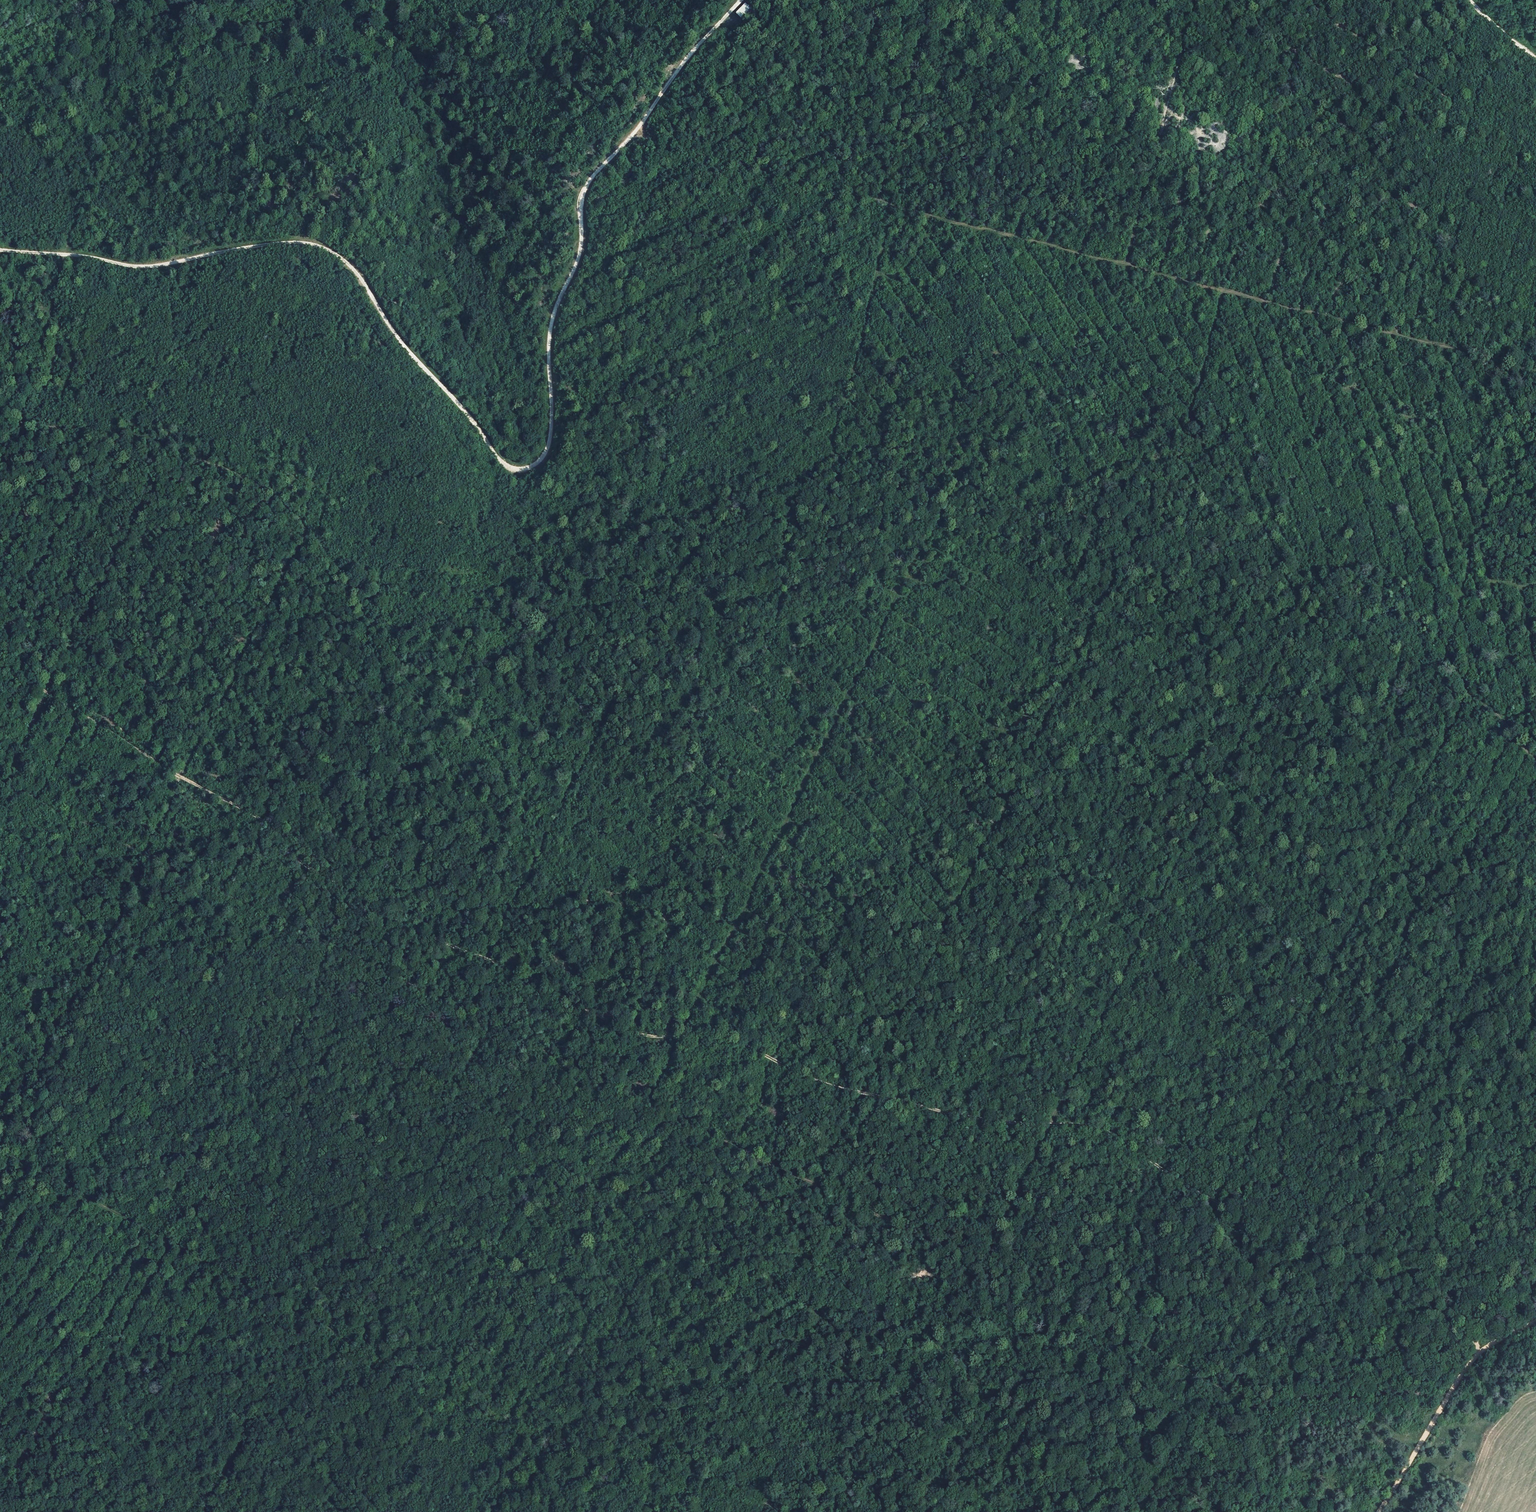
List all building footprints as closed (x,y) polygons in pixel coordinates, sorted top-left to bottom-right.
[(735,12),(743,20),(753,10),(745,2),(735,12)]
